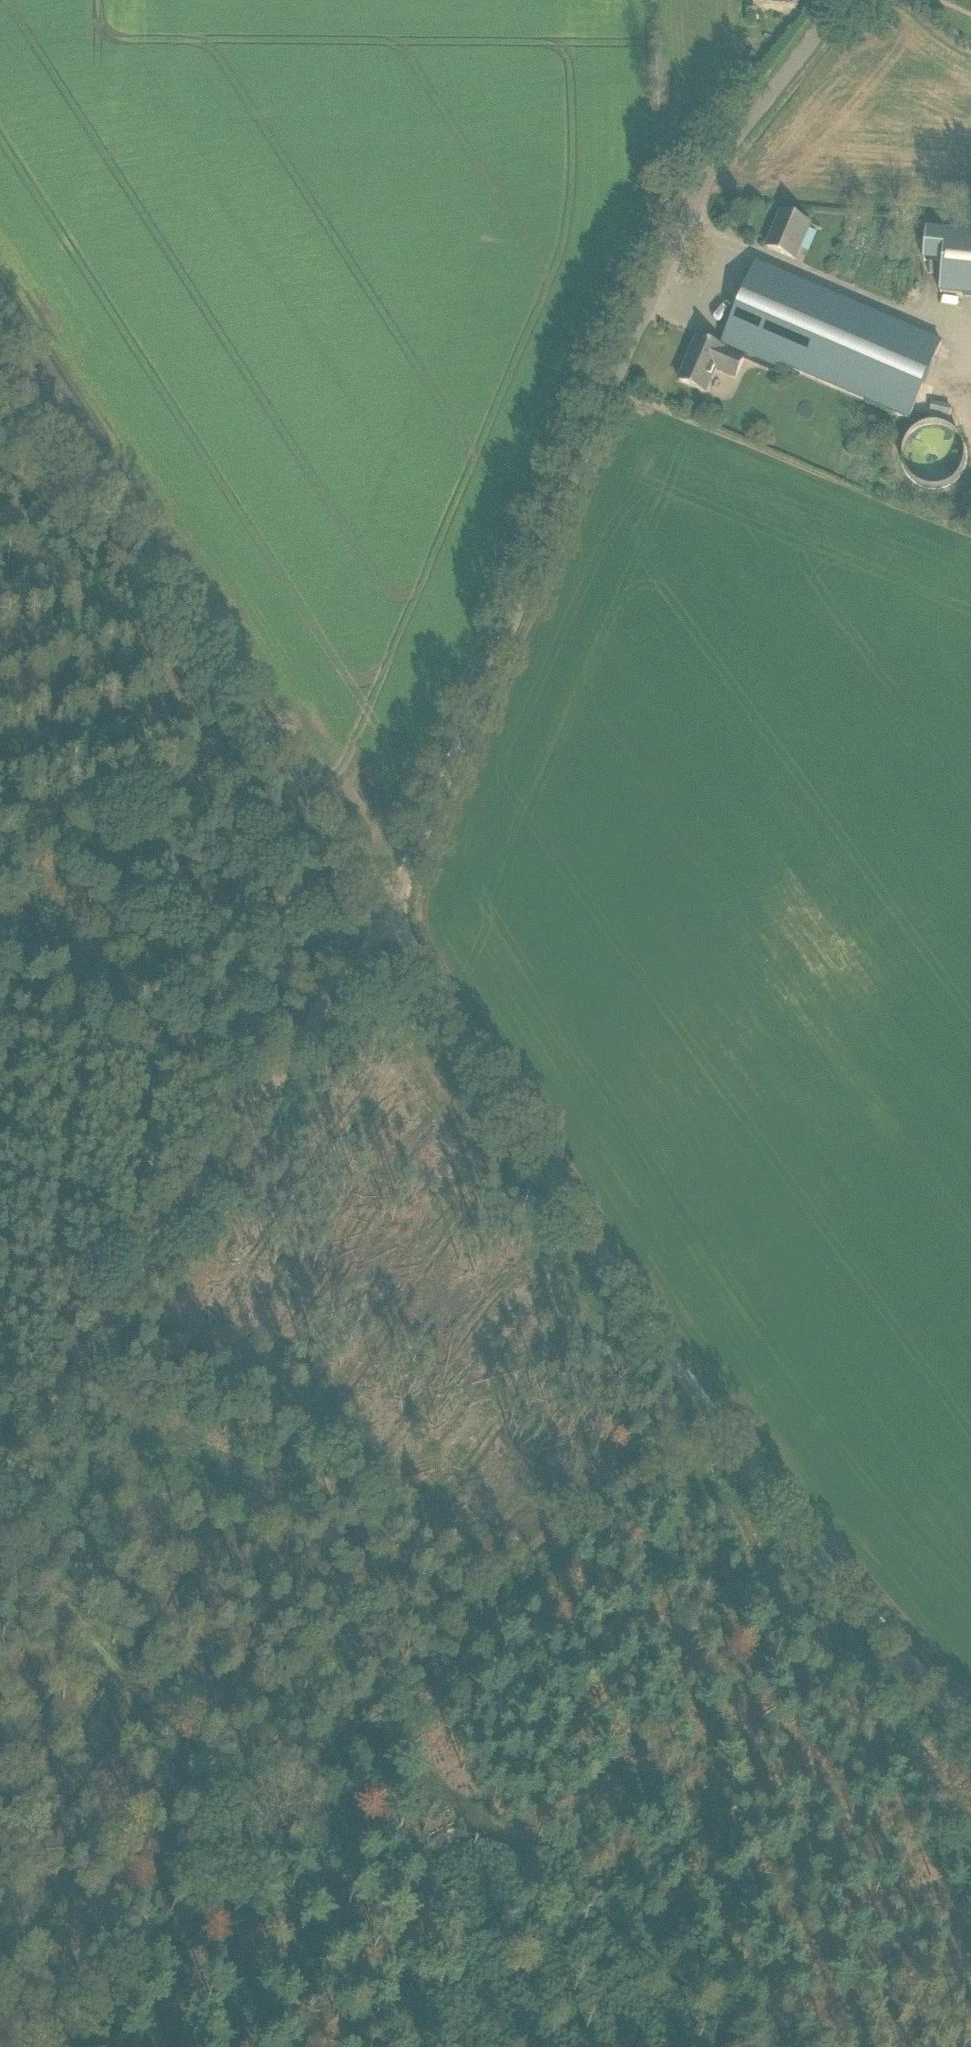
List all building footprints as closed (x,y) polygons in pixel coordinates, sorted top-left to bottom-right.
[(782,213),(767,247),(795,259),(810,225),(782,213)] [(946,232),(940,293),(970,296),(970,234),(946,232)] [(727,340),(909,418),(940,345),(759,268),(727,340)] [(680,381),(705,393),(715,370),(736,379),(744,359),(698,339),(680,381)] [(956,433),(935,427),(921,476),(955,485),(961,460),(950,457),(956,433)]
